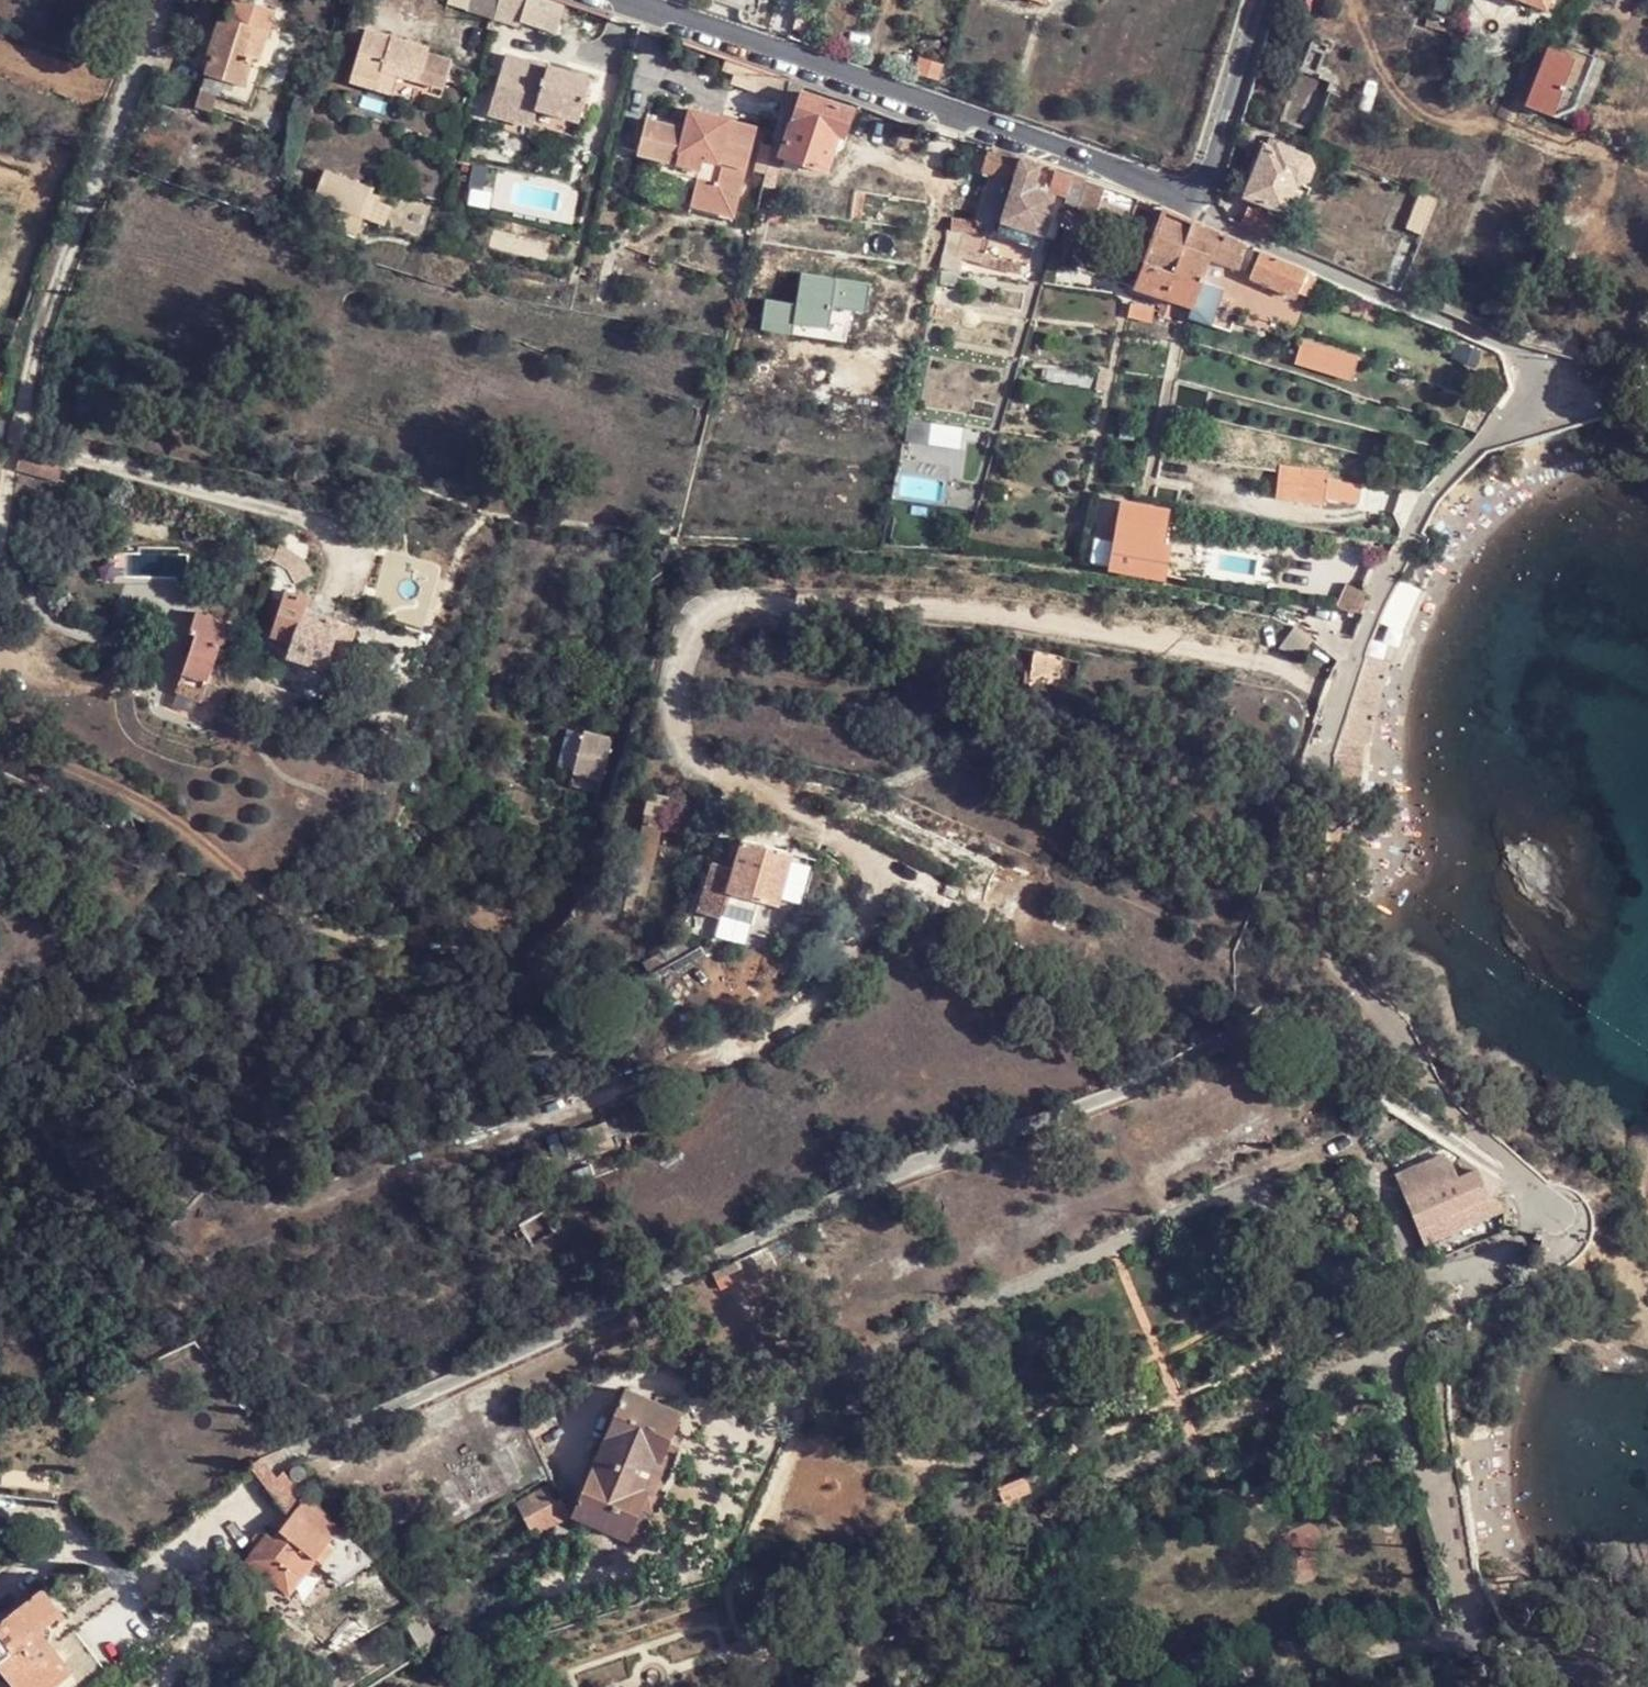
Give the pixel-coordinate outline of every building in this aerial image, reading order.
[(223,80),(245,88),(254,58),(261,59),(277,9),(249,0),(236,0),(230,20),(221,17),(210,51),(215,53),(207,76),(223,80)] [(501,0),(470,0),(467,10),(495,19),(501,0)] [(563,18),(543,12),(538,28),(558,34),(563,18)] [(432,48),(368,26),(352,69),(382,79),(388,67),(446,88),(457,59),(432,50),(432,48)] [(1540,48),(1521,108),(1549,117),(1569,58),(1540,48)] [(1573,53),(1556,105),(1573,111),(1590,59),(1573,53)] [(496,96),(539,108),(582,120),(593,80),(507,56),(496,96)] [(939,81),(944,64),(921,56),(915,73),(939,81)] [(214,113),(223,80),(207,76),(197,108),(214,113)] [(807,86),(789,80),(772,151),(783,154),(805,93),(807,86)] [(805,93),(783,154),(782,157),(826,173),(839,137),(845,139),(854,111),(805,93)] [(534,127),(539,108),(496,96),(490,115),(534,127)] [(687,131),(648,121),(639,156),(702,171),(692,208),(736,219),(757,128),(692,111),(687,131)] [(1250,194),(1285,208),(1297,178),(1309,179),(1315,166),(1309,158),(1279,146),(1277,151),(1267,148),(1250,194)] [(1012,174),(1018,156),(991,147),(982,170),(993,174),(984,200),(1001,206),(1012,174)] [(1037,183),(1043,164),(1032,160),(1024,179),(1037,183)] [(1067,198),(1075,174),(1054,168),(1047,191),(1067,198)] [(375,194),(325,173),(314,198),(364,219),(375,194)] [(1068,204),(1067,209),(1130,229),(1139,200),(1109,188),(1075,174),(1067,198),(1067,203),(1068,204)] [(1024,179),(1017,176),(997,233),(1030,244),(1039,248),(1056,200),(1035,192),(1037,183),(1024,179)] [(1395,276),(1404,278),(1432,207),(1415,200),(1398,242),(1404,244),(1391,273),(1395,276)] [(1160,294),(1183,217),(1154,206),(1129,286),(1160,294)] [(1249,207),(1243,223),(1253,228),(1281,240),(1288,224),(1249,207)] [(1250,246),(1183,217),(1160,294),(1172,297),(1190,303),(1209,255),(1241,268),(1250,246)] [(1030,244),(997,233),(992,249),(990,253),(1023,265),(1030,244)] [(988,259),(990,253),(992,249),(988,247),(960,237),(953,261),(977,269),(981,256),(988,259)] [(1033,269),(1039,248),(1030,244),(1023,265),(1033,269)] [(1308,271),(1257,249),(1247,276),(1297,297),(1308,271)] [(1390,287),(1399,291),(1404,278),(1395,276),(1390,287)] [(1213,319),(1220,296),(1203,291),(1196,314),(1213,319)] [(1160,294),(1156,308),(1154,312),(1165,316),(1172,297),(1160,294)] [(1359,361),(1303,341),(1299,350),(1316,363),(1355,375),(1359,361)] [(959,450),(964,430),(909,418),(905,439),(959,450)] [(44,469),(45,459),(19,455),(16,472),(42,476),(43,472),(44,469)] [(69,462),(45,459),(44,469),(67,476),(69,462)] [(67,476),(44,469),(43,472),(42,476),(66,479),(67,476)] [(1363,481),(1298,476),(1297,501),(1327,503),(1328,499),(1361,502),(1363,481)] [(1121,506),(1114,565),(1162,574),(1166,546),(1157,545),(1161,511),(1121,506)] [(99,579),(187,579),(187,552),(100,551),(99,579)] [(297,560),(290,566),(295,572),(297,571),(302,566),(297,560)] [(295,572),(290,566),(281,573),(293,589),(304,580),(297,571),(295,572)] [(1413,587),(1402,580),(1388,606),(1384,613),(1382,623),(1399,632),(1409,611),(1420,591),(1413,587)] [(308,599),(282,592),(270,637),(291,643),(287,659),(325,669),(338,623),(305,613),(308,599)] [(189,634),(196,636),(220,646),(223,647),(231,626),(198,614),(189,634)] [(208,683),(213,665),(220,646),(196,636),(182,673),(208,683)] [(1065,657),(1037,650),(1031,676),(1059,682),(1065,657)] [(1392,664),(1364,656),(1343,732),(1337,750),(1335,756),(1328,790),(1356,795),(1363,749),(1372,746),(1373,720),(1392,664)] [(242,695),(248,678),(213,665),(208,683),(242,695)] [(182,673),(175,690),(200,700),(208,683),(182,673)] [(261,683),(248,678),(242,695),(255,700),(261,683)] [(605,776),(612,748),(589,743),(582,770),(605,776)] [(638,847),(658,852),(665,823),(645,818),(638,847)] [(742,841),(734,872),(726,895),(728,895),(777,910),(792,854),(742,841)] [(726,895),(734,872),(713,865),(699,914),(721,920),(728,895),(726,895)] [(1406,1209),(1459,1184),(1447,1160),(1393,1183),(1406,1209)] [(1464,1182),(1488,1171),(1473,1162),(1457,1167),(1464,1182)] [(1506,1184),(1490,1172),(1488,1171),(1464,1182),(1459,1184),(1406,1209),(1418,1233),(1508,1195),(1506,1184)] [(1429,1251),(1512,1216),(1508,1195),(1418,1233),(1419,1235),(1429,1251)] [(767,1247),(712,1273),(754,1363),(847,1323),(829,1278),(787,1288),(767,1247)] [(661,1461),(682,1412),(625,1388),(570,1519),(627,1543),(649,1490),(653,1492),(665,1463),(661,1461)] [(94,1402),(88,1390),(78,1394),(83,1407),(94,1402)] [(307,1494),(286,1472),(264,1485),(288,1519),(296,1509),(307,1494)] [(1024,1477),(998,1488),(1005,1503),(1031,1491),(1024,1477)] [(332,1540),(342,1529),(307,1494),(296,1509),(332,1540)] [(535,1537),(570,1519),(562,1502),(526,1520),(535,1537)] [(291,1591),(330,1543),(332,1540),(296,1509),(288,1519),(275,1536),(268,1531),(248,1556),(291,1591)] [(344,1555),(356,1542),(342,1529),(332,1540),(330,1543),(344,1555)] [(75,1678),(49,1636),(67,1622),(48,1592),(0,1623),(0,1673),(5,1670),(16,1686),(63,1686),(75,1678)] [(409,1614),(418,1650),(422,1650),(435,1643),(419,1603),(409,1614)]
